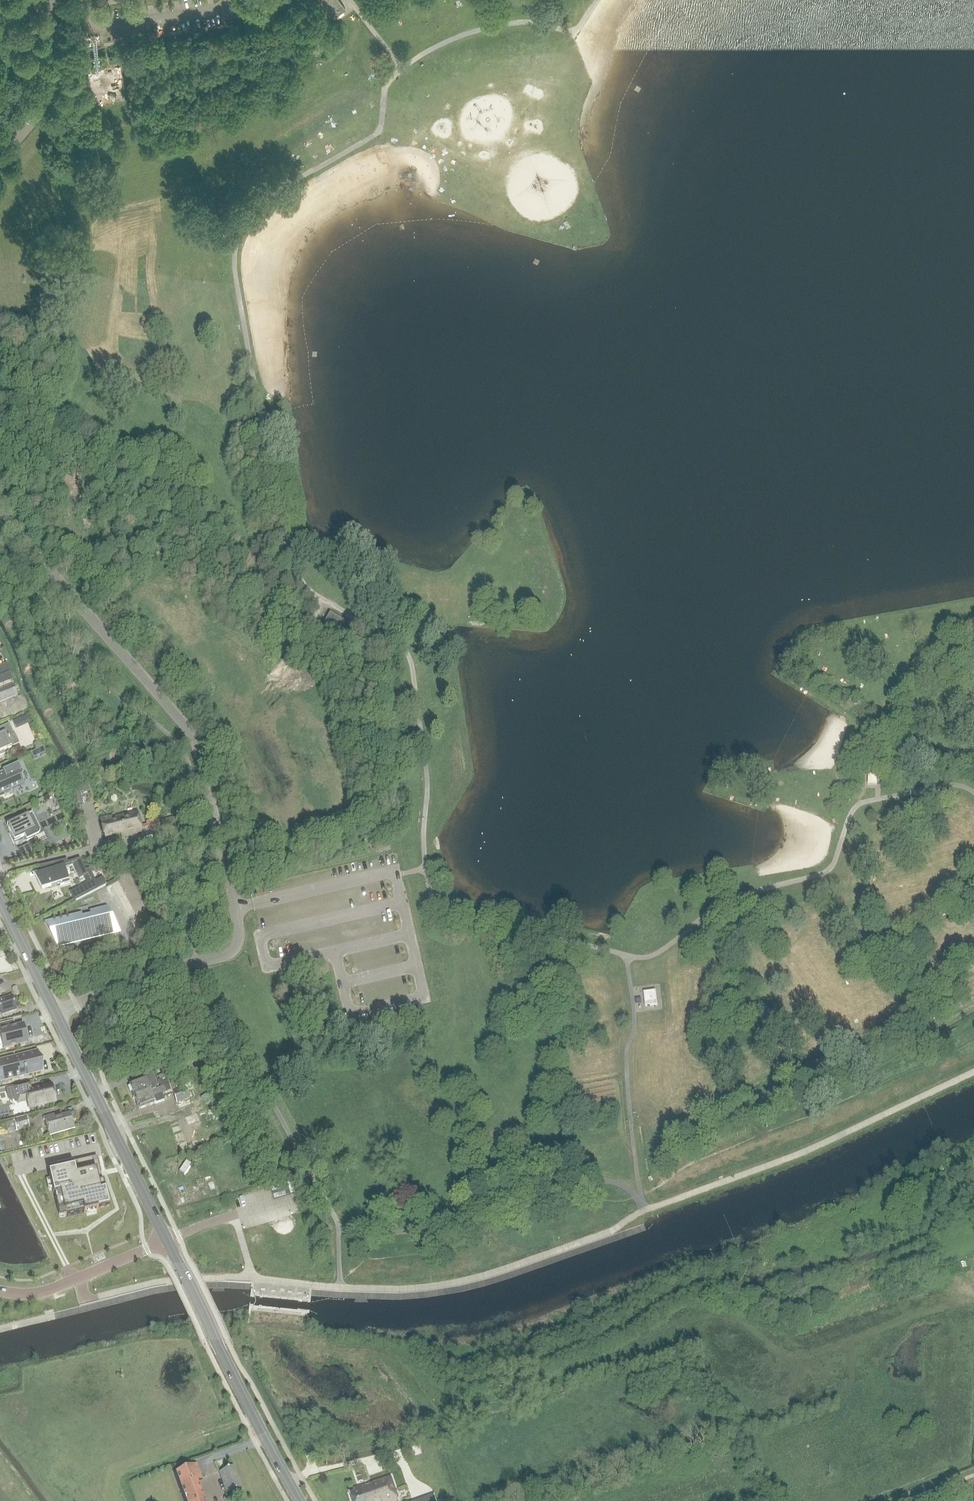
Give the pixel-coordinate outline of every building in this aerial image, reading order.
[(338,0),(319,0),(333,19),(345,9),(338,0)] [(352,625),(329,612),(321,626),(344,639),(352,625)] [(0,667),(0,687),(18,679),(10,662),(0,667)] [(19,683),(0,688),(0,701),(23,695),(19,683)] [(21,727),(33,721),(29,714),(17,719),(21,727)] [(4,753),(3,751),(11,747),(8,740),(10,739),(9,737),(14,735),(9,724),(0,728),(0,755),(4,753)] [(19,773),(22,772),(18,764),(0,772),(0,789),(2,794),(5,793),(6,795),(13,792),(12,789),(24,783),(19,773)] [(868,769),(867,784),(876,785),(877,770),(868,769)] [(73,785),(78,805),(83,803),(80,794),(89,792),(86,781),(79,783),(80,785),(78,786),(77,784),(73,785)] [(146,823),(140,825),(137,812),(110,819),(110,817),(100,819),(105,837),(121,833),(122,837),(142,832),(142,831),(161,826),(164,836),(185,831),(181,814),(159,820),(159,818),(145,821),(146,823)] [(26,841),(37,836),(38,836),(38,835),(39,835),(40,834),(40,833),(40,832),(40,831),(40,830),(40,829),(32,814),(7,826),(14,841),(24,837),(26,841)] [(22,847),(26,857),(35,852),(32,843),(22,847)] [(42,873),(35,876),(37,880),(42,890),(69,881),(65,868),(73,865),(79,879),(83,877),(87,886),(72,893),(76,901),(106,885),(102,878),(95,881),(89,868),(86,870),(80,859),(68,863),(67,860),(39,866),(42,873)] [(82,913),(44,922),(44,923),(51,921),(57,946),(113,932),(107,907),(89,911),(90,915),(83,917),(82,914),(82,913)] [(655,990),(643,991),(645,1007),(657,1005),(655,990)] [(1,1015),(16,1010),(12,997),(0,1000),(0,1011),(1,1015)] [(27,1042),(23,1025),(15,1027),(13,1022),(0,1025),(0,1033),(3,1048),(27,1042)] [(26,1055),(1,1061),(2,1064),(0,1065),(0,1075),(4,1074),(6,1081),(41,1072),(36,1052),(26,1055)] [(151,1092),(150,1091),(156,1089),(155,1087),(157,1086),(152,1071),(142,1075),(144,1079),(130,1084),(135,1098),(151,1092)] [(158,1081),(160,1087),(175,1082),(173,1079),(168,1081),(165,1073),(158,1076),(160,1080),(158,1081)] [(155,1104),(153,1097),(171,1090),(177,1087),(175,1082),(160,1087),(156,1089),(150,1091),(151,1092),(135,1098),(139,1109),(155,1104)] [(197,1082),(173,1091),(179,1108),(191,1103),(189,1098),(202,1093),(197,1082)] [(29,1108),(55,1102),(51,1084),(31,1090),(29,1083),(14,1087),(17,1099),(26,1097),(29,1108)] [(640,1085),(641,1100),(653,1099),(653,1084),(640,1085)] [(44,1117),(44,1118),(49,1135),(50,1135),(49,1135),(75,1128),(75,1127),(71,1113),(71,1112),(70,1113),(56,1117),(55,1114),(44,1117)] [(15,1120),(6,1122),(9,1133),(17,1131),(17,1132),(30,1129),(27,1117),(15,1120)] [(98,1156),(47,1168),(50,1179),(46,1180),(49,1191),(52,1190),(59,1218),(65,1216),(66,1217),(86,1212),(86,1216),(97,1213),(96,1210),(98,1209),(109,1206),(103,1181),(99,1182),(96,1172),(102,1171),(98,1156)] [(184,1500),(205,1500),(204,1497),(201,1498),(195,1482),(203,1479),(197,1464),(173,1472),(184,1500)] [(221,1471),(229,1493),(241,1489),(233,1467),(221,1471)] [(354,1489),(355,1492),(350,1494),(352,1500),(399,1500),(391,1476),(365,1485),(359,1487),(354,1489)]
